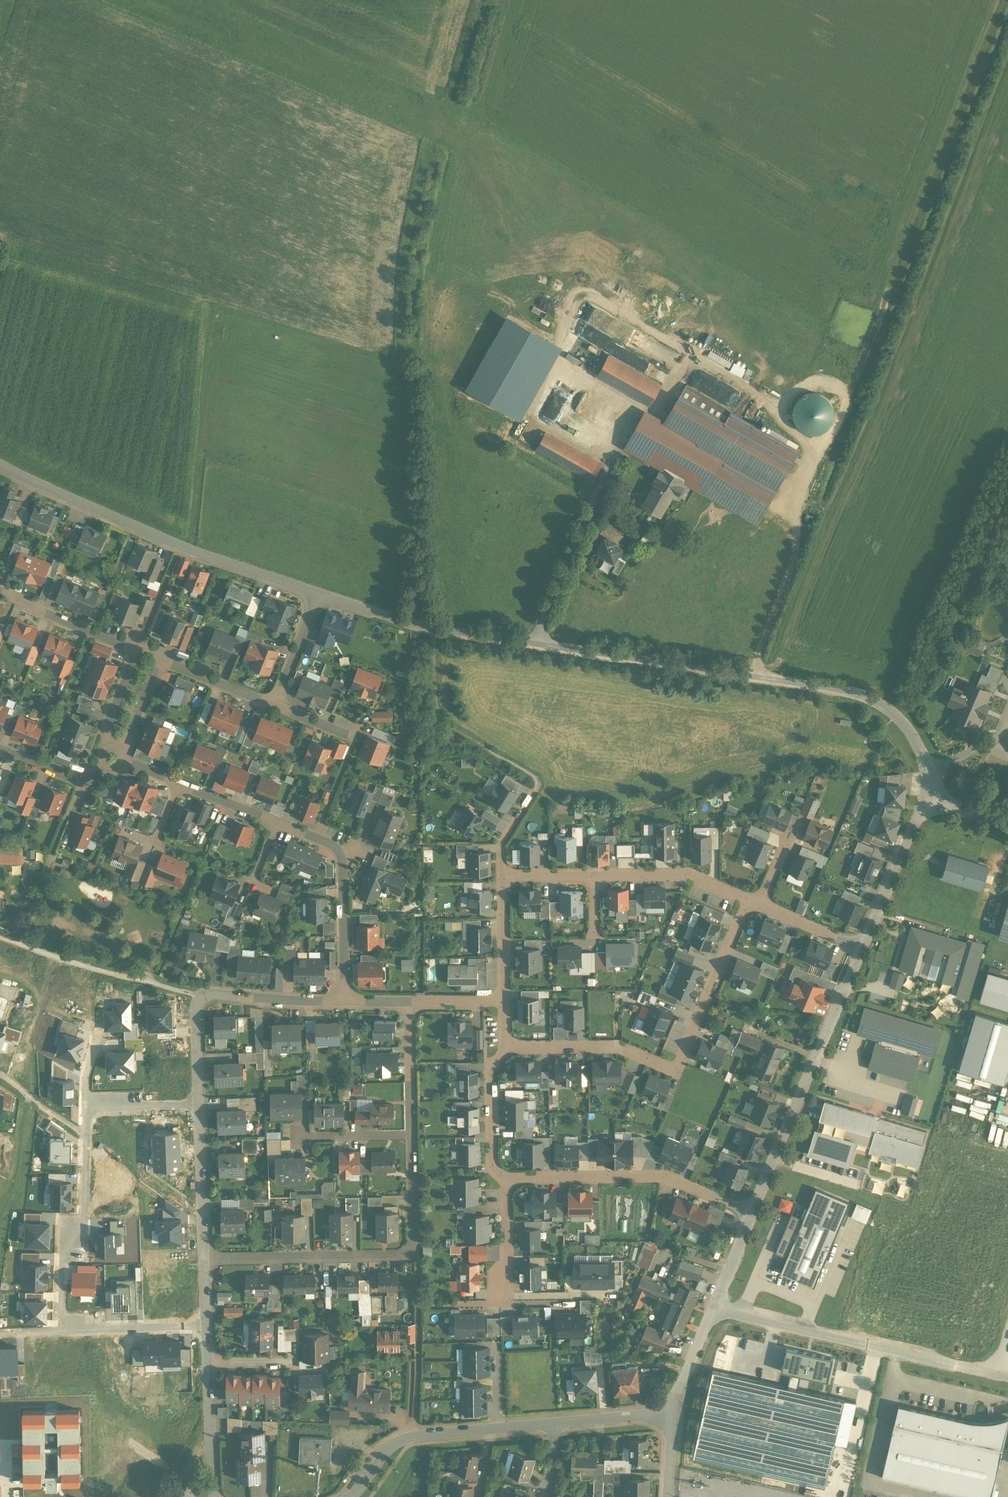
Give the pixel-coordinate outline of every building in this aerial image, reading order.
[(588,304),(575,330),(585,335),(591,322),(608,330),(610,326),(613,328),(612,331),(626,339),(633,325),(588,304)] [(508,318),(468,388),(519,417),(559,347),(508,318)] [(662,383),(610,353),(597,375),(650,405),(662,383)] [(735,361),(731,370),(743,375),(747,366),(735,361)] [(732,410),(686,384),(664,422),(698,441),(697,444),(710,451),(705,459),(719,466),(708,484),(718,490),(714,497),(757,521),(797,450),(731,412),(732,410)] [(834,431),(832,392),(796,393),(798,432),(834,431)] [(670,438),(639,421),(625,446),(656,463),(670,438)] [(601,464),(545,432),(536,448),(592,480),(601,464)] [(692,451),(670,438),(656,463),(661,467),(661,466),(675,474),(678,476),(692,451)] [(710,451),(697,444),(692,451),(678,476),(685,480),(704,491),(708,484),(719,466),(705,459),(710,451)] [(661,467),(652,483),(654,484),(655,483),(666,490),(675,474),(661,466),(661,467)] [(678,476),(675,474),(666,490),(672,493),(672,494),(676,496),(685,480),(678,476)] [(654,484),(642,504),(660,514),(672,494),(672,493),(666,490),(655,483),(654,484)] [(718,490),(708,484),(704,491),(710,495),(714,497),(718,490)] [(3,485),(0,493),(0,511),(14,516),(19,505),(21,501),(13,498),(16,490),(3,485)] [(42,507),(36,504),(29,521),(36,524),(35,526),(45,530),(45,529),(47,524),(52,512),(47,510),(48,508),(42,506),(42,507)] [(27,508),(19,505),(14,516),(12,521),(21,525),(27,508)] [(85,527),(76,524),(69,540),(78,544),(85,527)] [(623,535),(604,524),(599,532),(606,536),(615,541),(614,543),(617,545),(623,535)] [(92,530),(85,527),(78,544),(77,546),(87,551),(88,548),(95,551),(98,543),(100,544),(105,534),(98,531),(93,528),(92,530)] [(615,541),(606,536),(605,538),(605,537),(596,551),(601,554),(613,561),(616,556),(621,547),(617,545),(614,543),(615,541)] [(21,545),(14,542),(8,556),(15,559),(18,551),(21,545)] [(155,551),(137,543),(129,560),(147,568),(153,557),(155,551)] [(35,558),(18,551),(15,559),(18,559),(13,571),(19,573),(18,575),(27,578),(35,558)] [(618,557),(616,556),(613,561),(601,554),(599,556),(614,564),(618,557)] [(184,577),(191,559),(181,556),(174,573),(184,577)] [(162,561),(153,557),(147,568),(144,576),(154,580),(162,561)] [(51,564),(35,558),(27,578),(35,581),(35,580),(41,582),(46,571),(48,572),(51,564)] [(61,561),(53,558),(51,564),(48,572),(55,574),(56,573),(61,561)] [(207,572),(193,566),(186,585),(200,590),(207,572)] [(65,578),(56,573),(55,574),(49,590),(58,594),(64,579),(65,579),(65,578)] [(65,579),(64,579),(58,594),(56,599),(73,606),(81,585),(65,579)] [(253,592),(230,583),(223,599),(246,608),(248,604),(252,594),(253,592)] [(97,592),(81,585),(73,606),(89,613),(91,607),(97,592)] [(97,592),(91,607),(98,610),(105,593),(98,590),(97,592)] [(277,599),(262,593),(260,598),(257,605),(272,611),(277,599)] [(260,598),(252,594),(248,604),(257,608),(257,605),(260,598)] [(153,599),(141,595),(137,603),(141,604),(138,610),(147,614),(153,599)] [(137,603),(120,596),(112,615),(133,623),(138,610),(141,604),(137,603)] [(295,606),(277,599),(272,611),(268,622),(286,629),(289,621),(291,622),(294,614),(292,614),(295,606)] [(257,608),(248,604),(246,608),(244,613),(244,614),(246,611),(254,614),(257,608)] [(354,621),(328,612),(321,629),(322,630),(334,634),(336,635),(338,638),(343,640),(348,637),(354,621)] [(187,623),(169,616),(161,635),(179,642),(181,637),(186,625),(187,623)] [(37,628),(16,620),(8,639),(18,643),(18,641),(26,644),(30,645),(30,644),(37,628)] [(193,627),(186,625),(181,637),(188,639),(193,627)] [(215,629),(207,649),(227,657),(230,650),(235,637),(234,637),(215,629)] [(263,636),(248,630),(244,639),(250,642),(251,640),(260,643),(263,636)] [(334,634),(322,630),(318,640),(331,644),(334,634)] [(984,643),(958,632),(952,645),(979,656),(984,643)] [(245,637),(236,633),(234,637),(235,637),(230,650),(238,653),(245,637)] [(71,643),(50,634),(43,652),(44,652),(45,654),(51,656),(52,656),(59,658),(64,660),(65,657),(71,643)] [(260,643),(251,640),(250,642),(249,647),(247,647),(246,649),(247,651),(244,657),(252,660),(250,665),(268,672),(277,650),(260,643)] [(110,648),(95,642),(92,650),(107,656),(110,648)] [(30,644),(30,645),(26,644),(20,658),(32,663),(39,647),(30,644)] [(318,651),(306,647),(304,652),(316,656),(318,651)] [(74,660),(65,657),(64,660),(59,658),(54,670),(61,673),(68,676),(74,660)] [(117,665),(96,657),(93,664),(91,664),(88,672),(111,681),(110,680),(113,674),(113,673),(116,666),(117,665)] [(1003,669),(990,664),(986,674),(981,673),(976,685),(988,690),(990,688),(995,690),(999,680),(1003,669)] [(379,676),(359,668),(358,667),(358,669),(351,686),(351,685),(350,687),(352,687),(358,689),(357,691),(358,691),(364,694),(365,694),(365,693),(372,695),(373,696),(373,695),(373,694),(380,678),(380,677),(379,676)] [(111,681),(88,672),(84,680),(86,680),(83,688),(104,696),(104,695),(107,688),(110,681),(111,681)] [(68,676),(61,673),(58,681),(65,683),(68,676)] [(194,682),(177,675),(174,684),(185,688),(184,689),(190,691),(194,682)] [(317,681),(303,676),(296,694),(303,697),(302,698),(310,701),(317,681)] [(343,681),(334,678),(331,687),(328,694),(337,698),(343,681)] [(174,684),(166,681),(163,687),(162,687),(159,695),(170,699),(171,702),(173,700),(179,703),(184,689),(185,688),(174,684)] [(331,687),(317,681),(310,701),(317,704),(317,703),(323,705),(328,694),(331,687)] [(976,685),(968,682),(967,681),(966,682),(967,683),(964,691),(961,690),(961,691),(953,688),(948,702),(957,705),(953,715),(952,715),(952,716),(953,716),(974,725),(975,726),(975,725),(975,724),(979,715),(981,715),(981,716),(982,716),(983,715),(987,704),(987,705),(988,703),(987,703),(985,702),(989,693),(990,692),(988,691),(988,690),(976,685)] [(94,699),(79,693),(76,701),(80,703),(91,707),(94,699)] [(230,706),(217,701),(209,722),(221,727),(230,706)] [(91,707),(80,703),(77,710),(91,716),(94,708),(91,707)] [(242,711),(230,706),(221,727),(233,732),(242,711)] [(391,711),(373,711),(373,719),(391,719),(391,711)] [(0,727),(0,730),(5,732),(11,715),(6,713),(0,727)] [(39,722),(20,714),(12,735),(31,743),(32,740),(36,729),(39,722)] [(164,719),(154,715),(152,721),(162,725),(164,719)] [(91,725),(70,716),(64,731),(87,740),(88,736),(88,733),(91,725)] [(276,724),(261,718),(256,731),(253,738),(254,738),(268,744),(276,724)] [(152,721),(150,720),(144,733),(164,740),(169,728),(162,725),(152,721)] [(291,730),(276,724),(268,744),(283,750),(291,730)] [(248,728),(239,725),(234,738),(242,741),(248,728)] [(389,733),(374,727),(371,733),(387,739),(389,733)] [(256,731),(248,728),(242,741),(242,743),(251,747),(254,738),(253,738),(256,731)] [(45,733),(36,729),(32,740),(41,743),(45,733)] [(87,740),(64,731),(58,746),(79,754),(83,746),(85,744),(87,740)] [(164,740),(144,733),(139,745),(147,748),(150,750),(159,753),(164,740)] [(388,743),(367,735),(360,754),(380,763),(388,743)] [(346,744),(332,738),(329,747),(334,749),(332,753),(340,756),(346,744)] [(329,747),(311,740),(303,761),(322,768),(325,761),(329,763),(332,753),(334,749),(329,747)] [(214,751),(198,744),(191,763),(209,770),(213,760),(214,760),(218,752),(214,751)] [(226,748),(217,744),(214,751),(218,752),(214,760),(220,763),(226,748)] [(137,745),(133,756),(145,760),(147,755),(144,754),(147,748),(139,745),(137,745)] [(70,759),(55,753),(52,761),(67,767),(70,759)] [(477,765),(477,757),(463,758),(463,766),(477,765)] [(261,762),(252,758),(248,770),(256,773),(261,762)] [(248,772),(233,766),(231,772),(228,771),(224,782),(241,789),(248,772)] [(34,781),(17,774),(8,795),(21,800),(26,802),(29,795),(34,781)] [(279,784),(261,776),(258,784),(254,794),(254,795),(272,802),(279,784)] [(111,777),(92,791),(97,798),(103,793),(116,784),(111,777)] [(129,781),(122,778),(119,785),(116,784),(103,793),(115,798),(116,796),(122,799),(121,801),(131,804),(140,781),(139,782),(130,779),(129,781)] [(885,779),(883,803),(884,803),(899,805),(904,805),(906,781),(901,780),(887,779),(885,779)] [(157,788),(140,781),(131,804),(131,805),(132,801),(141,805),(142,803),(148,806),(149,806),(155,793),(157,788)] [(258,784),(253,782),(249,792),(254,794),(258,784)] [(384,785),(377,782),(373,791),(370,798),(377,801),(382,790),(384,785)] [(492,803),(509,813),(520,794),(503,784),(492,803)] [(373,791),(358,785),(348,809),(364,815),(370,798),(373,791)] [(43,801),(38,812),(53,817),(62,795),(47,789),(43,801)] [(393,794),(382,790),(377,801),(388,806),(393,794)] [(167,798),(155,793),(149,806),(148,806),(148,808),(147,809),(160,815),(167,798)] [(26,802),(21,800),(17,809),(29,813),(35,798),(29,795),(26,802)] [(319,802),(301,795),(294,814),(311,821),(319,802)] [(819,801),(808,797),(801,812),(812,817),(819,801)] [(43,801),(35,798),(29,813),(36,817),(38,812),(43,801)] [(210,804),(198,799),(193,810),(196,811),(193,818),(203,822),(210,804)] [(777,806),(770,803),(763,820),(783,828),(790,812),(783,809),(783,808),(777,805),(777,806)] [(882,813),(896,819),(899,813),(899,805),(884,803),(882,813)] [(193,810),(180,805),(170,830),(186,837),(189,828),(190,828),(193,821),(192,820),(193,818),(196,811),(193,810)] [(468,806),(456,823),(474,835),(483,820),(495,827),(502,816),(486,806),(481,814),(468,806)] [(402,816),(383,809),(380,818),(377,820),(376,823),(396,831),(402,816)] [(891,840),(899,821),(896,819),(882,813),(880,813),(872,832),(873,833),(887,838),(891,840)] [(118,822),(132,827),(134,819),(121,815),(118,822)] [(253,826),(234,819),(230,828),(228,834),(242,840),(242,842),(248,845),(251,838),(249,837),(253,826)] [(93,826),(79,820),(71,840),(85,846),(93,826)] [(674,822),(643,822),(643,833),(653,833),(653,843),(649,843),(650,855),(649,855),(649,856),(672,856),(672,833),(674,833),(674,822)] [(817,825),(810,822),(803,837),(811,840),(810,841),(817,844),(818,843),(825,846),(832,831),(825,828),(825,826),(817,823),(817,825)] [(396,831),(376,823),(374,827),(375,830),(371,839),(390,846),(396,831)] [(230,828),(225,826),(220,837),(226,840),(228,834),(230,828)] [(582,826),(572,826),(572,836),(575,836),(575,844),(582,844),(582,826)] [(572,836),(564,836),(564,832),(554,832),(554,842),(557,842),(557,858),(575,858),(575,844),(575,836),(572,836)] [(688,833),(689,860),(711,859),(710,833),(688,833)] [(884,844),(887,838),(873,833),(871,839),(884,844)] [(616,834),(605,834),(605,843),(607,843),(607,850),(616,850),(616,843),(616,834)] [(752,835),(742,858),(762,866),(772,843),(752,835)] [(141,845),(120,837),(112,855),(130,862),(134,864),(136,858),(141,845)] [(274,840),(268,856),(275,859),(279,850),(281,843),(282,843),(274,840)] [(539,861),(538,840),(520,840),(520,862),(539,861)] [(304,847),(289,841),(287,845),(285,852),(282,860),(297,866),(304,847)] [(287,845),(281,843),(279,850),(285,852),(287,845)] [(466,843),(456,843),(456,856),(466,856),(468,856),(468,852),(466,852),(466,843)] [(605,843),(588,843),(588,862),(607,861),(607,850),(607,843),(605,843)] [(634,843),(616,843),(616,850),(616,856),(634,856),(634,843)] [(22,861),(22,849),(18,849),(18,846),(9,846),(9,847),(5,847),(0,845),(0,861),(22,861)] [(817,853),(800,846),(798,851),(795,850),(786,872),(806,880),(817,853)] [(304,847),(297,866),(313,872),(318,859),(321,854),(304,847)] [(399,855),(382,848),(379,856),(387,859),(396,862),(399,855)] [(489,852),(468,852),(468,856),(466,856),(466,867),(469,867),(469,873),(468,873),(469,873),(489,873),(488,852),(489,852)] [(878,865),(880,860),(863,852),(855,872),(871,879),(874,874),(876,875),(880,866),(878,865)] [(185,863),(163,854),(157,867),(154,874),(155,875),(181,885),(185,873),(181,872),(185,863)] [(333,862),(325,859),(326,856),(321,854),(318,859),(322,861),(325,865),(325,876),(333,876),(333,862)] [(379,856),(375,854),(371,865),(383,870),(387,859),(379,856)] [(987,866),(949,854),(942,877),(981,888),(987,866)] [(70,861),(63,858),(61,864),(68,866),(70,861)] [(134,864),(130,862),(126,874),(140,879),(146,863),(146,862),(136,858),(134,864)] [(157,867),(146,863),(140,879),(140,880),(151,884),(155,875),(154,874),(157,867)] [(383,870),(371,865),(359,894),(374,900),(380,885),(399,893),(405,878),(383,870)] [(238,884),(217,876),(210,894),(217,897),(216,898),(223,901),(224,900),(230,902),(231,903),(232,899),(238,884)] [(482,881),(471,881),(472,890),(482,890),(482,881)] [(326,885),(308,889),(308,897),(326,896),(326,885)] [(664,887),(645,887),(645,893),(645,906),(646,906),(664,905),(664,887)] [(293,893),(279,888),(275,899),(281,901),(281,902),(291,906),(293,893)] [(518,888),(518,910),(539,910),(539,888),(518,888)] [(472,890),(469,890),(469,891),(469,896),(468,896),(468,904),(469,904),(470,910),(490,910),(489,890),(482,890),(472,890)] [(583,890),(558,890),(558,911),(583,911),(583,890)] [(627,890),(609,890),(609,907),(627,907),(627,899),(627,890)] [(275,899),(261,893),(258,901),(257,901),(254,902),(253,905),(254,908),(261,911),(260,914),(274,919),(281,902),(281,901),(275,899)] [(645,893),(636,894),(636,899),(636,911),(646,910),(646,906),(645,906),(645,893)] [(308,897),(307,897),(307,900),(304,900),(303,902),(303,914),(305,915),(307,915),(307,919),(326,919),(326,910),(328,910),(327,904),(326,904),(326,896),(308,897)] [(863,909),(865,904),(848,897),(839,917),(856,924),(858,919),(860,919),(864,910),(863,909)] [(805,913),(808,899),(800,898),(797,911),(805,913)] [(243,904),(232,899),(231,903),(230,902),(225,916),(237,920),(243,904)] [(636,899),(627,899),(627,907),(627,915),(636,915),(636,911),(636,899)] [(997,935),(1007,938),(1007,899),(997,935)] [(721,924),(700,915),(695,928),(715,936),(721,924)] [(480,919),(469,919),(469,927),(480,927),(480,919)] [(324,933),(336,933),(336,921),(324,921),(324,933)] [(785,930),(763,921),(756,938),(777,947),(785,930)] [(370,925),(358,925),(358,945),(375,945),(375,937),(377,937),(377,925),(370,925)] [(469,927),(468,927),(468,930),(468,948),(489,948),(489,941),(490,940),(490,933),(489,933),(489,927),(480,927),(469,927)] [(911,927),(900,966),(919,972),(923,960),(938,964),(934,977),(954,983),(966,943),(911,927)] [(715,936),(695,928),(689,941),(692,942),(708,949),(710,949),(715,936)] [(231,936),(217,931),(216,936),(214,948),(228,951),(229,944),(231,936)] [(216,936),(191,932),(188,949),(196,951),(195,957),(208,959),(213,955),(214,948),(216,936)] [(708,949),(692,942),(687,952),(687,953),(694,955),(694,956),(704,960),(708,949)] [(810,942),(803,959),(823,967),(830,950),(823,947),(824,946),(817,943),(816,945),(810,942)] [(236,945),(229,944),(228,951),(226,961),(234,962),(236,945)] [(629,944),(604,945),(605,966),(630,966),(629,944)] [(580,946),(558,946),(558,964),(565,964),(569,968),(573,964),(580,964),(580,952),(580,946)] [(515,947),(516,969),(540,969),(540,947),(515,947)] [(295,948),(284,948),(283,962),(295,962),(295,958),(295,948)] [(687,952),(677,948),(673,959),(682,963),(683,961),(690,964),(694,956),(694,955),(687,953),(687,952)] [(334,950),(324,950),(324,958),(323,958),(323,966),(334,966),(334,950)] [(589,952),(580,952),(580,964),(580,970),(589,970),(589,952)] [(255,957),(239,955),(237,977),(253,979),(255,957)] [(269,958),(255,957),(253,979),(267,980),(269,958)] [(295,958),(295,962),(295,982),(308,982),(308,958),(295,958)] [(323,958),(308,958),(308,982),(323,982),(323,966),(323,958)] [(402,970),(415,969),(415,958),(402,958),(402,970)] [(759,969),(737,959),(730,977),(752,987),(759,969)] [(690,964),(683,961),(682,963),(676,976),(698,985),(700,980),(702,975),(704,970),(691,965),(690,964)] [(381,962),(358,963),(359,984),(382,983),(381,962)] [(477,965),(448,965),(448,975),(451,975),(451,984),(475,983),(475,988),(476,988),(476,987),(485,987),(485,968),(477,969),(477,965)] [(792,1001),(816,1010),(825,987),(807,980),(810,971),(793,965),(788,978),(799,982),(792,1001)] [(894,970),(889,986),(900,989),(905,973),(894,970)] [(988,971),(980,1000),(1007,1008),(1007,977),(988,971)] [(698,985),(676,976),(671,989),(670,991),(678,994),(691,1000),(693,995),(694,995),(696,990),(698,985)] [(671,989),(662,985),(657,996),(674,1003),(678,994),(670,991),(671,989)] [(2,1017),(8,997),(0,995),(0,1017),(2,1017)] [(517,1019),(539,1019),(539,996),(517,996),(517,1019)] [(114,1011),(105,1011),(106,1029),(131,1028),(130,1002),(114,1003),(114,1011)] [(671,1011),(652,1003),(645,1019),(639,1017),(634,1029),(643,1033),(645,1028),(662,1035),(671,1011)] [(171,1006),(149,1006),(150,1029),(172,1028),(171,1006)] [(582,1007),(564,1007),(565,1026),(565,1027),(568,1027),(583,1027),(582,1007)] [(865,1009),(858,1032),(877,1038),(920,1050),(933,1054),(940,1030),(865,1009)] [(976,1012),(958,1070),(1003,1084),(1007,1066),(1007,1022),(976,1012)] [(235,1015),(214,1016),(215,1034),(226,1034),(236,1033),(235,1015)] [(262,1017),(254,1018),(255,1033),(263,1033),(262,1017)] [(472,1019),(448,1020),(449,1043),(471,1043),(471,1048),(483,1048),(483,1028),(473,1029),(472,1019)] [(395,1020),(374,1020),(374,1028),(372,1028),(372,1037),(392,1037),(392,1028),(395,1028),(395,1020)] [(339,1021),(330,1021),(330,1022),(324,1022),(316,1022),(316,1028),(317,1042),(339,1041),(339,1021)] [(300,1022),(273,1023),(273,1038),(273,1047),(274,1047),(278,1047),(278,1046),(288,1046),(288,1047),(300,1047),(300,1022)] [(565,1026),(553,1026),(553,1039),(568,1039),(568,1027),(565,1027),(565,1026)] [(316,1028),(305,1029),(306,1047),(317,1046),(317,1042),(316,1028)] [(766,1041),(741,1030),(735,1045),(760,1055),(766,1041)] [(83,1039),(64,1033),(58,1053),(77,1059),(79,1052),(80,1052),(82,1046),(81,1045),(83,1039)] [(226,1034),(215,1034),(215,1046),(226,1046),(226,1034)] [(273,1038),(263,1038),(263,1050),(264,1061),(275,1060),(274,1047),(273,1047),(273,1038)] [(718,1038),(714,1046),(724,1050),(730,1053),(734,1044),(718,1038)] [(877,1038),(868,1067),(911,1080),(920,1050),(877,1038)] [(783,1047),(766,1040),(766,1041),(760,1055),(753,1071),(770,1078),(783,1047)] [(695,1057),(718,1067),(724,1050),(714,1046),(702,1041),(695,1057)] [(107,1051),(108,1069),(116,1069),(116,1071),(125,1070),(125,1069),(134,1068),(133,1057),(135,1057),(135,1048),(125,1049),(125,1051),(107,1051)] [(257,1050),(238,1051),(239,1062),(242,1062),(256,1061),(257,1061),(257,1050)] [(377,1053),(368,1053),(368,1067),(376,1067),(376,1072),(388,1072),(388,1067),(393,1066),(393,1052),(392,1052),(377,1053)] [(525,1062),(517,1062),(517,1080),(539,1080),(540,1080),(540,1071),(540,1062),(532,1062),(532,1060),(525,1061),(525,1062)] [(556,1062),(556,1081),(563,1081),(563,1082),(570,1082),(570,1081),(577,1080),(577,1065),(577,1061),(570,1061),(570,1060),(563,1060),(563,1062),(556,1062)] [(603,1062),(594,1062),(594,1081),(619,1081),(620,1081),(620,1067),(620,1062),(611,1062),(611,1060),(603,1060),(603,1062)] [(239,1062),(215,1063),(216,1083),(243,1081),(242,1062),(239,1062)] [(587,1065),(577,1065),(577,1080),(577,1083),(587,1083),(587,1065)] [(640,1075),(620,1067),(620,1081),(619,1081),(619,1084),(622,1085),(621,1087),(633,1092),(640,1075)] [(549,1070),(540,1071),(540,1080),(539,1080),(539,1088),(549,1088),(549,1070)] [(459,1095),(478,1095),(478,1071),(459,1072),(459,1095)] [(307,1073),(296,1074),(297,1093),(300,1092),(300,1098),(308,1098),(307,1073)] [(669,1082),(650,1074),(642,1091),(660,1099),(662,1100),(666,1090),(669,1082)] [(55,1079),(55,1100),(63,1100),(63,1104),(73,1105),(74,1080),(55,1079)] [(349,1098),(349,1086),(338,1086),(339,1098),(349,1098)] [(902,1087),(895,1108),(931,1120),(938,1098),(902,1087)] [(505,1089),(505,1099),(523,1099),(523,1089),(505,1089)] [(673,1093),(666,1090),(662,1100),(660,1099),(657,1106),(667,1110),(673,1093)] [(297,1093),(272,1093),(273,1115),(300,1114),(300,1098),(300,1092),(297,1093)] [(777,1108),(780,1101),(761,1092),(751,1116),(770,1124),(773,1117),(775,1118),(779,1109),(777,1108)] [(256,1096),(239,1096),(239,1106),(249,1106),(249,1109),(256,1109),(256,1096)] [(918,1167),(929,1130),(823,1098),(806,1154),(847,1166),(855,1141),(871,1146),(869,1151),(879,1154),(880,1150),(897,1156),(896,1160),(918,1167)] [(514,1126),(527,1126),(527,1099),(523,1099),(505,1099),(505,1127),(514,1126)] [(343,1103),(315,1104),(315,1108),(315,1120),(315,1122),(343,1121),(343,1103)] [(356,1109),(355,1109),(355,1122),(371,1121),(371,1120),(392,1121),(392,1103),(371,1103),(371,1109),(356,1109)] [(246,1109),(218,1110),(219,1130),(246,1129),(246,1109)] [(459,1132),(481,1131),(480,1109),(458,1110),(459,1132)] [(728,1121),(746,1126),(748,1118),(730,1113),(728,1121)] [(153,1133),(154,1150),(179,1149),(178,1126),(173,1126),(173,1132),(153,1133)] [(527,1126),(514,1126),(515,1137),(532,1136),(532,1126),(527,1126)] [(762,1144),(765,1136),(746,1128),(736,1151),(755,1160),(758,1153),(760,1154),(764,1145),(762,1144)] [(631,1136),(631,1140),(632,1156),(642,1155),(641,1135),(631,1136)] [(641,1135),(642,1155),(647,1157),(652,1144),(654,1140),(641,1135)] [(542,1142),(542,1149),(550,1149),(550,1136),(533,1137),(533,1142),(542,1142)] [(65,1137),(51,1137),(50,1157),(48,1157),(48,1163),(59,1164),(59,1161),(72,1161),(72,1142),(65,1142),(65,1137)] [(257,1137),(242,1138),(242,1152),(245,1152),(245,1153),(257,1152),(257,1137)] [(281,1137),(266,1138),(267,1154),(282,1153),(281,1137)] [(691,1147),(667,1137),(662,1148),(658,1158),(659,1159),(682,1168),(683,1165),(686,1158),(691,1147)] [(588,1138),(588,1141),(588,1156),(598,1156),(598,1140),(598,1138),(588,1138)] [(598,1140),(598,1156),(598,1162),(606,1162),(606,1164),(623,1164),(623,1162),(632,1162),(632,1156),(631,1140),(598,1140)] [(578,1145),(578,1159),(588,1159),(588,1156),(588,1141),(577,1141),(577,1145),(578,1145)] [(524,1163),(542,1163),(542,1149),(542,1142),(533,1142),(524,1143),(524,1163)] [(459,1166),(481,1165),(481,1143),(459,1143),(459,1166)] [(658,1158),(662,1148),(652,1144),(647,1157),(657,1162),(659,1159),(658,1158)] [(577,1145),(556,1145),(556,1164),(578,1164),(578,1159),(578,1145),(577,1145)] [(179,1149),(154,1150),(155,1168),(170,1167),(171,1174),(176,1174),(176,1167),(180,1167),(179,1149)] [(358,1150),(340,1151),(340,1170),(341,1170),(341,1175),(351,1174),(351,1170),(358,1170),(359,1170),(358,1159),(358,1150)] [(392,1151),(372,1152),(372,1159),(373,1167),(373,1170),(395,1169),(394,1158),(392,1158),(392,1151)] [(242,1152),(219,1153),(220,1173),(245,1172),(245,1153),(245,1152),(242,1152)] [(686,1158),(683,1165),(693,1169),(699,1156),(693,1154),(690,1160),(686,1158)] [(304,1156),(277,1157),(277,1180),(305,1180),(304,1156)] [(113,1172),(116,1168),(104,1160),(94,1174),(106,1182),(113,1172)] [(748,1168),(729,1161),(721,1180),(739,1187),(741,1183),(743,1183),(746,1175),(745,1175),(748,1168)] [(121,1203),(133,1185),(126,1180),(127,1179),(120,1175),(120,1176),(113,1172),(106,1182),(101,1189),(121,1203)] [(323,1180),(323,1190),(290,1191),(291,1206),(302,1206),(301,1196),(313,1196),(314,1206),(324,1206),(324,1196),(335,1195),(335,1179),(323,1180)] [(457,1202),(478,1202),(478,1179),(456,1180),(457,1202)] [(52,1182),(52,1206),(70,1206),(71,1182),(52,1182)] [(851,1203),(816,1188),(803,1220),(792,1215),(777,1253),(787,1257),(780,1275),(815,1289),(851,1203)] [(589,1214),(589,1192),(582,1192),(582,1190),(573,1190),(573,1192),(565,1192),(565,1214),(589,1214)] [(531,1194),(532,1213),(555,1212),(555,1193),(531,1194)] [(670,1195),(665,1206),(672,1208),(676,1197),(670,1195)] [(358,1196),(350,1196),(350,1209),(358,1209),(358,1196)] [(381,1196),(367,1196),(367,1204),(381,1204),(381,1196)] [(311,1197),(302,1197),(303,1212),(312,1211),(311,1197)] [(684,1200),(677,1197),(676,1197),(672,1208),(669,1216),(682,1222),(691,1201),(687,1199),(684,1200)] [(696,1203),(691,1201),(682,1222),(690,1225),(691,1228),(698,1231),(702,1221),(705,1220),(706,1217),(705,1214),(707,1210),(707,1209),(698,1206),(696,1203)] [(724,1209),(710,1203),(707,1209),(707,1210),(705,1214),(706,1217),(719,1222),(724,1209)] [(262,1207),(262,1219),(273,1219),(272,1207),(262,1207)] [(235,1209),(235,1208),(227,1208),(227,1209),(221,1209),(221,1228),(244,1228),(244,1208),(235,1209)] [(351,1211),(330,1212),(331,1238),(352,1238),(351,1211)] [(396,1211),(376,1211),(376,1237),(397,1237),(396,1211)] [(303,1239),(303,1214),(283,1214),(283,1239),(303,1239)] [(468,1240),(490,1240),(489,1218),(468,1218),(468,1240)] [(159,1231),(160,1242),(182,1242),(181,1220),(156,1221),(156,1231),(159,1231)] [(27,1223),(26,1243),(49,1244),(49,1223),(27,1223)] [(540,1226),(522,1227),(522,1247),(540,1246),(540,1226)] [(97,1254),(116,1253),(115,1243),(121,1243),(120,1232),(96,1233),(97,1254)] [(585,1243),(600,1243),(600,1235),(585,1235),(585,1243)] [(486,1245),(469,1245),(469,1259),(470,1259),(477,1259),(487,1259),(486,1245)] [(641,1264),(652,1267),(656,1249),(646,1246),(641,1264)] [(613,1262),(614,1274),(622,1274),(622,1258),(611,1258),(612,1262),(613,1262)] [(588,1286),(587,1262),(574,1262),(574,1274),(574,1286),(588,1286)] [(600,1262),(587,1262),(588,1286),(600,1286),(600,1262)] [(612,1262),(600,1262),(600,1286),(613,1285),(614,1274),(613,1262),(612,1262)] [(470,1263),(462,1263),(461,1263),(461,1264),(461,1270),(457,1270),(457,1280),(461,1280),(461,1288),(461,1289),(462,1289),(462,1288),(477,1288),(478,1288),(478,1287),(478,1264),(478,1263),(477,1263),(470,1263)] [(24,1264),(23,1285),(46,1286),(46,1279),(48,1279),(48,1272),(46,1272),(46,1264),(24,1264)] [(541,1264),(521,1264),(522,1286),(542,1285),(541,1264)] [(707,1269),(695,1264),(690,1274),(703,1280),(707,1269)] [(358,1290),(358,1272),(345,1273),(345,1274),(339,1274),(338,1274),(338,1290),(339,1290),(358,1290)] [(397,1272),(378,1272),(379,1289),(387,1288),(397,1288),(398,1288),(397,1272)] [(74,1273),(74,1292),(94,1293),(94,1273),(74,1273)] [(307,1274),(307,1273),(306,1273),(306,1274),(295,1275),(295,1274),(294,1274),(295,1290),(295,1291),(295,1290),(305,1290),(305,1288),(313,1287),(314,1290),(315,1290),(314,1273),(313,1273),(313,1274),(307,1274)] [(269,1274),(246,1274),(246,1294),(269,1294),(269,1274)] [(295,1290),(294,1274),(284,1275),(284,1274),(283,1274),(285,1291),(286,1291),(286,1290),(295,1290)] [(574,1286),(574,1274),(564,1274),(564,1286),(574,1286)] [(656,1283),(641,1276),(635,1290),(645,1295),(651,1297),(652,1295),(651,1295),(656,1283)] [(369,1279),(360,1279),(361,1293),(369,1292),(369,1279)] [(681,1281),(676,1291),(656,1283),(651,1295),(652,1295),(671,1303),(662,1324),(670,1327),(680,1332),(699,1289),(681,1281)] [(117,1289),(111,1290),(112,1308),(121,1308),(121,1306),(131,1306),(130,1284),(117,1284),(117,1289)] [(397,1294),(397,1288),(387,1288),(387,1293),(384,1294),(385,1312),(396,1312),(396,1307),(396,1297),(396,1294),(397,1294)] [(635,1290),(630,1302),(640,1306),(645,1295),(635,1290)] [(232,1299),(232,1291),(218,1291),(218,1299),(232,1299)] [(369,1292),(361,1293),(361,1313),(370,1312),(370,1294),(369,1292)] [(378,1294),(370,1294),(370,1312),(371,1313),(379,1313),(378,1294)] [(279,1295),(272,1295),(272,1307),(281,1307),(279,1295)] [(404,1298),(403,1297),(396,1297),(396,1307),(403,1307),(404,1305),(404,1298)] [(23,1311),(23,1321),(39,1321),(39,1320),(46,1320),(46,1301),(26,1301),(26,1311),(23,1311)] [(593,1301),(579,1301),(579,1312),(585,1312),(585,1316),(594,1316),(593,1301)] [(225,1305),(225,1314),(244,1315),(244,1305),(225,1305)] [(579,1312),(555,1313),(555,1336),(585,1335),(585,1316),(585,1312),(579,1312)] [(329,1319),(337,1324),(341,1318),(333,1313),(329,1319)] [(485,1313),(457,1313),(457,1336),(485,1335),(485,1319),(485,1313)] [(538,1314),(513,1314),(513,1316),(513,1336),(538,1336),(538,1314)] [(272,1317),(263,1317),(263,1316),(262,1315),(259,1315),(258,1316),(257,1317),(250,1317),(250,1331),(271,1331),(272,1317)] [(513,1316),(500,1316),(500,1318),(500,1336),(513,1336),(513,1316)] [(500,1318),(485,1319),(485,1335),(485,1338),(500,1337),(500,1336),(500,1318)] [(661,1323),(658,1330),(647,1325),(640,1341),(660,1350),(664,1340),(666,1340),(668,1340),(670,1336),(669,1334),(667,1333),(670,1327),(662,1324),(661,1323)] [(399,1330),(377,1331),(378,1339),(377,1339),(377,1341),(378,1341),(378,1349),(388,1349),(388,1350),(399,1350),(399,1330)] [(271,1331),(250,1331),(249,1345),(257,1345),(257,1347),(258,1348),(262,1348),(263,1347),(263,1345),(271,1345),(271,1331)] [(327,1333),(303,1334),(303,1347),(327,1346),(327,1333)] [(162,1339),(144,1339),(144,1347),(144,1361),(145,1361),(162,1360),(162,1363),(163,1363),(163,1341),(162,1339)] [(180,1341),(163,1341),(163,1363),(180,1362),(181,1362),(180,1348),(180,1341)] [(488,1345),(462,1346),(463,1376),(490,1375),(489,1365),(491,1364),(491,1354),(489,1354),(488,1345)] [(0,1347),(0,1372),(17,1371),(18,1371),(17,1363),(17,1346),(0,1347)] [(327,1346),(303,1347),(304,1360),(328,1359),(327,1346)] [(144,1361),(144,1347),(132,1347),(133,1365),(146,1365),(145,1361),(144,1361)] [(191,1348),(180,1348),(181,1362),(180,1362),(180,1366),(191,1366),(191,1348)] [(833,1359),(786,1348),(781,1371),(828,1381),(833,1359)] [(357,1355),(346,1354),(346,1364),(357,1365),(357,1355)] [(631,1360),(611,1362),(612,1371),(609,1371),(610,1382),(614,1382),(615,1392),(618,1392),(618,1394),(624,1393),(624,1392),(626,1391),(626,1388),(638,1387),(636,1365),(631,1365),(631,1360)] [(24,1363),(17,1363),(18,1371),(17,1371),(18,1381),(25,1381),(24,1363)] [(594,1368),(574,1370),(576,1391),(596,1389),(594,1368)] [(843,1398),(713,1370),(694,1456),(824,1485),(843,1398)] [(364,1371),(352,1371),(351,1387),(350,1386),(349,1407),(387,1409),(388,1389),(363,1387),(364,1371)] [(253,1376),(241,1376),(241,1374),(227,1373),(227,1387),(227,1398),(240,1398),(240,1401),(253,1401),(253,1399),(265,1399),(265,1401),(279,1401),(279,1390),(279,1376),(266,1376),(266,1374),(253,1374),(253,1376)] [(322,1374),(300,1375),(301,1393),(308,1392),(308,1393),(315,1393),(315,1392),(323,1391),(322,1374)] [(487,1386),(461,1387),(462,1417),(488,1416),(488,1405),(490,1405),(489,1395),(487,1395),(487,1386)] [(227,1387),(217,1387),(217,1398),(227,1398),(227,1387)] [(290,1390),(279,1390),(279,1401),(283,1401),(283,1409),(292,1409),(290,1390)] [(972,1420),(968,1420),(898,1403),(893,1423),(1001,1448),(1007,1419),(1007,1416),(1002,1418),(994,1420),(985,1421),(972,1420)] [(228,1405),(217,1406),(218,1416),(227,1416),(228,1416),(228,1405)] [(80,1409),(22,1410),(24,1483),(82,1482),(80,1409)] [(348,1410),(330,1410),(330,1422),(347,1422),(348,1410)] [(241,1418),(227,1416),(227,1431),(241,1430),(241,1418)] [(277,1420),(262,1419),(262,1428),(265,1428),(265,1433),(277,1433),(277,1420)] [(893,1423),(881,1477),(969,1496),(990,1496),(1001,1448),(893,1423)] [(263,1431),(241,1432),(242,1456),(237,1456),(238,1479),(260,1478),(259,1456),(264,1456),(263,1431)] [(331,1438),(300,1436),(298,1461),(330,1463),(331,1438)] [(646,1439),(630,1439),(630,1459),(644,1459),(644,1454),(647,1454),(648,1454),(648,1453),(649,1453),(649,1452),(649,1449),(648,1449),(648,1448),(646,1447),(646,1439)] [(596,1452),(572,1452),(571,1472),(580,1472),(580,1469),(594,1470),(595,1470),(596,1462),(596,1452)] [(469,1455),(460,1453),(456,1471),(456,1472),(466,1474),(474,1475),(478,1455),(469,1453),(469,1455)] [(533,1458),(514,1453),(509,1472),(508,1473),(518,1476),(527,1479),(533,1458)] [(604,1463),(596,1462),(595,1470),(594,1470),(594,1478),(596,1478),(603,1479),(604,1463)] [(630,1463),(612,1463),(612,1471),(630,1471),(630,1463)] [(456,1471),(451,1470),(449,1476),(465,1480),(466,1474),(456,1472),(456,1471)] [(509,1472),(503,1471),(502,1473),(501,1478),(516,1483),(518,1476),(508,1473),(509,1472)] [(630,1471),(612,1471),(612,1481),(626,1482),(626,1478),(630,1478),(630,1471)] [(596,1478),(595,1496),(603,1496),(603,1479),(596,1478)] [(626,1478),(626,1482),(626,1496),(648,1496),(648,1478),(630,1478),(626,1478)] [(453,1484),(452,1493),(454,1494),(453,1496),(470,1496),(472,1487),(453,1484)]
